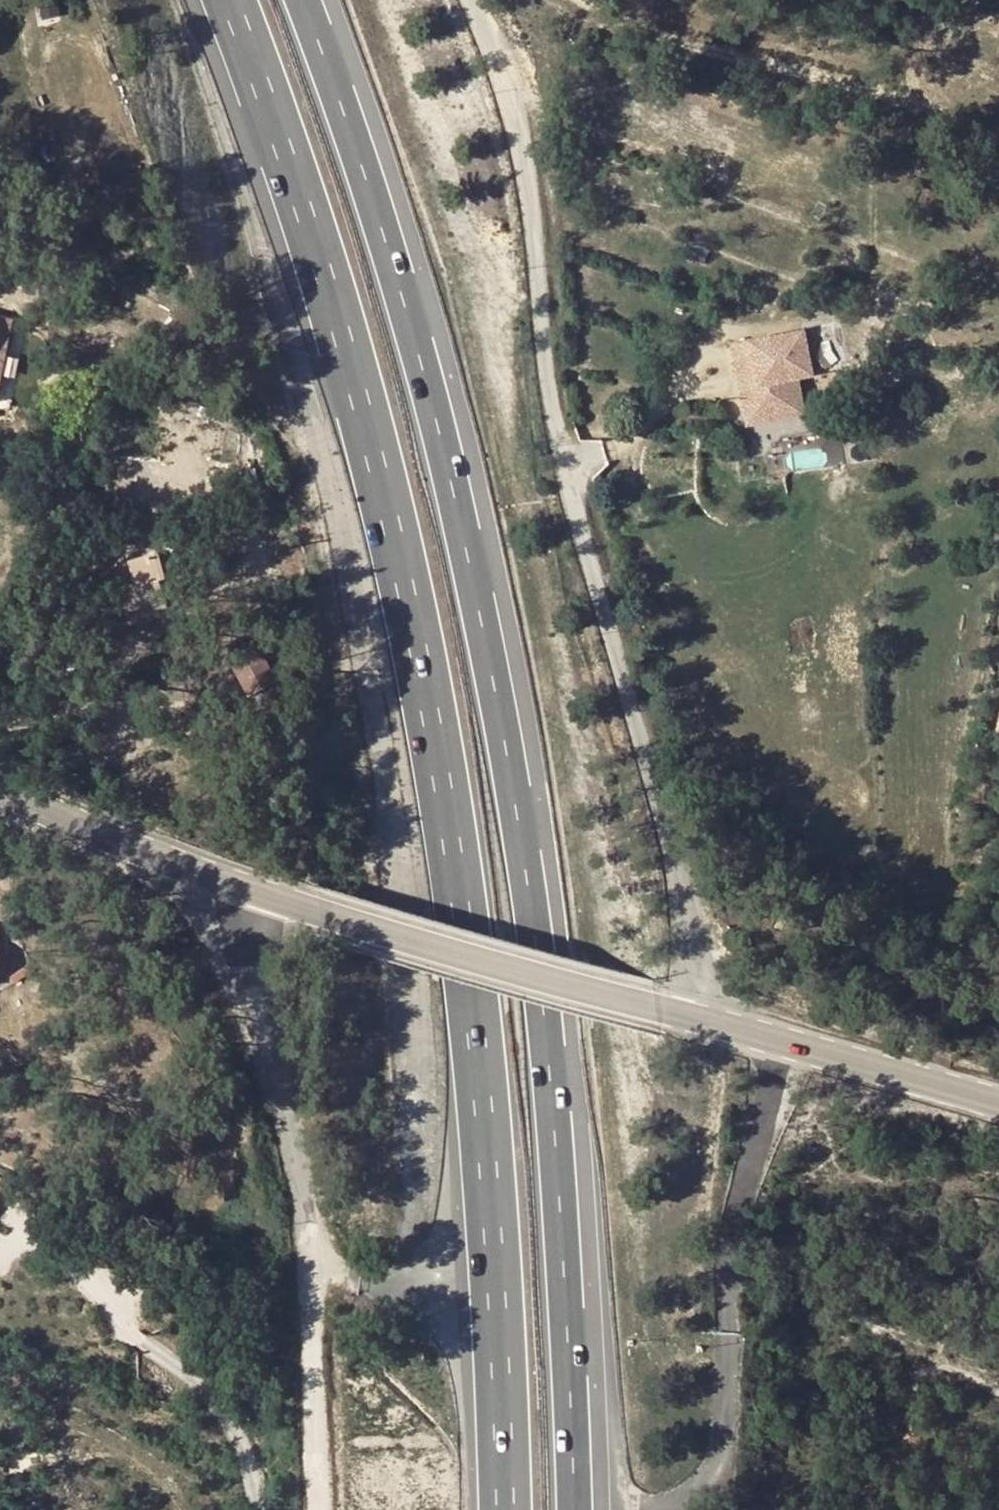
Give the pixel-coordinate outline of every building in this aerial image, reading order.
[(8,381),(19,320),(0,317),(0,379),(8,381)] [(811,378),(805,350),(821,346),(816,329),(801,332),(731,348),(738,380),(757,376),(760,389),(741,393),(744,410),(746,420),(805,407),(799,380),(811,378)] [(757,376),(738,380),(741,393),(760,389),(757,376)] [(807,417),(805,407),(746,420),(744,410),(735,412),(739,432),(807,417)] [(129,565),(140,610),(166,608),(159,581),(165,579),(159,558),(129,565)] [(257,646),(228,662),(249,700),(278,684),(257,646)] [(247,726),(237,718),(225,731),(235,738),(247,726)]
